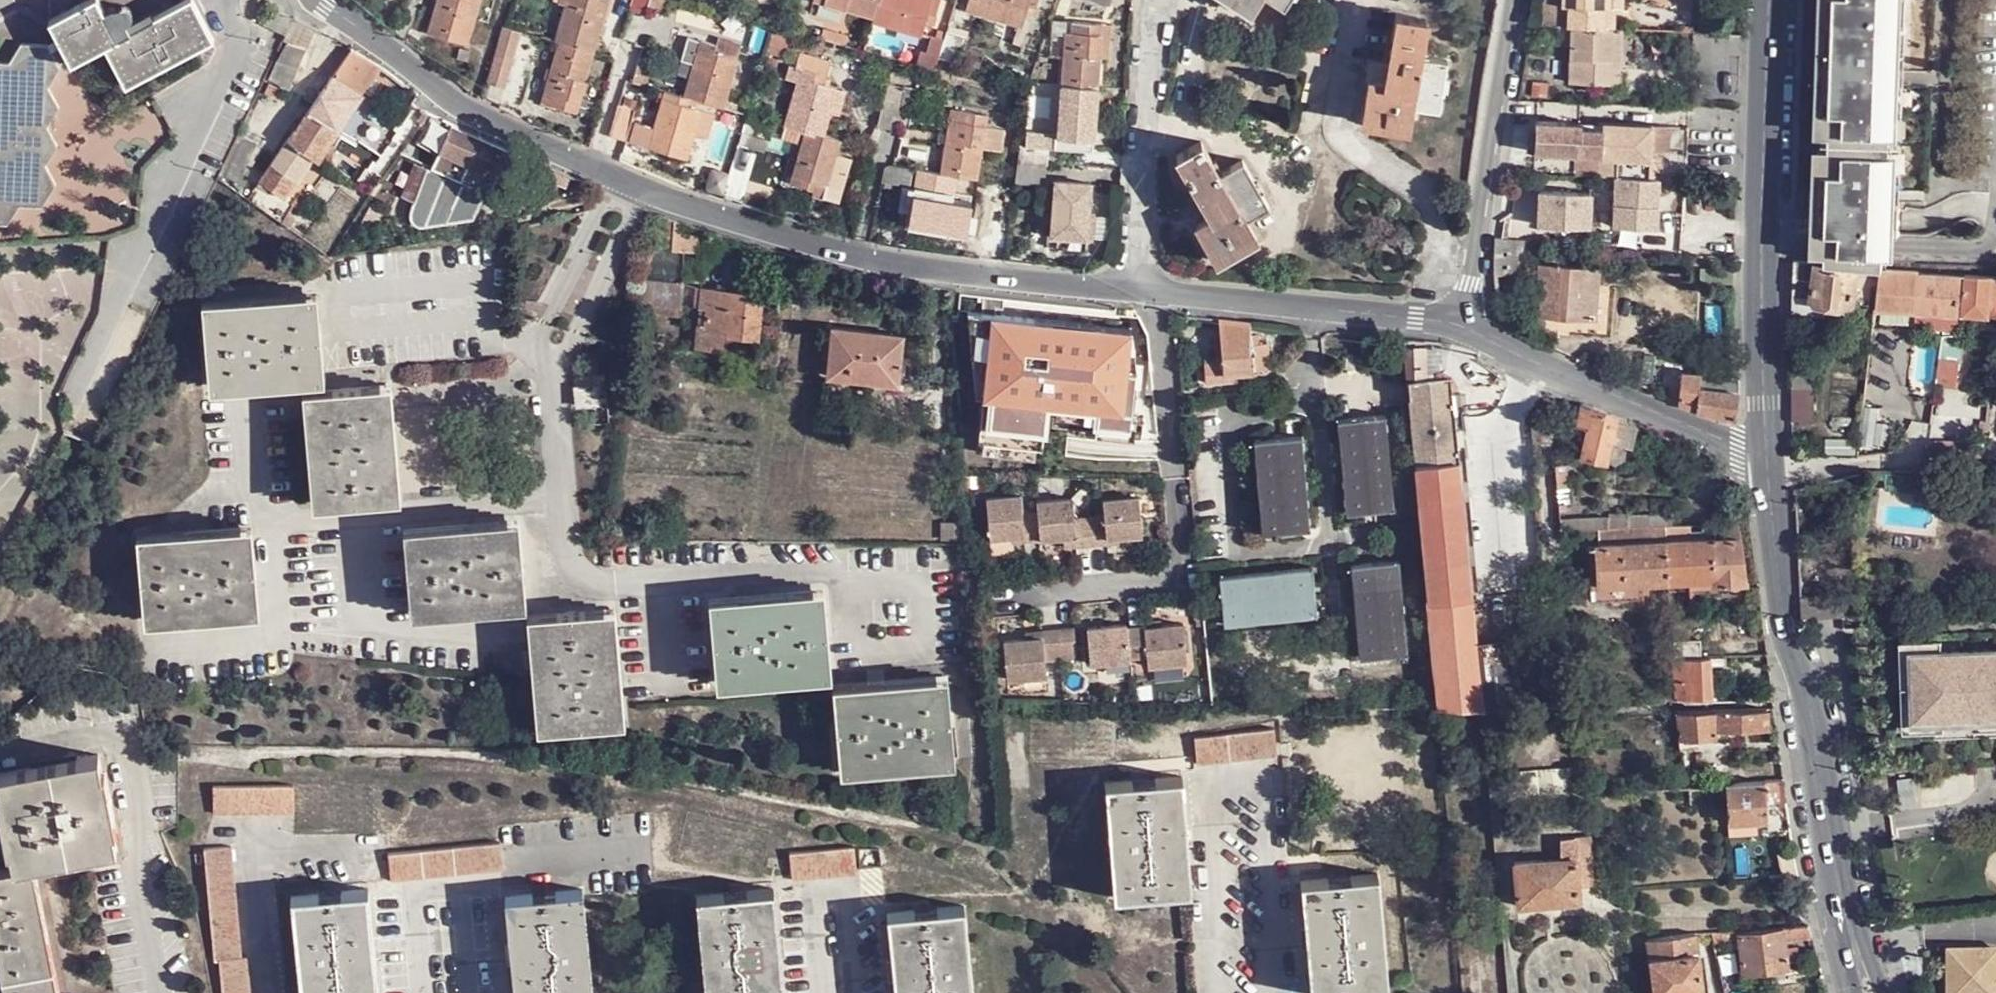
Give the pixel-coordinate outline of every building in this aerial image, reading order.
[(198,0),(123,35),(107,0),(81,0),(54,13),(75,57),(109,41),(129,83),(218,42),(198,0)] [(428,33),(466,44),(479,0),(437,0),(428,33)] [(593,50),(608,0),(566,0),(555,40),(556,41),(593,50)] [(630,6),(649,10),(651,0),(632,0),(630,6)] [(881,0),(820,0),(876,17),(881,0)] [(875,22),(923,36),(928,23),(934,25),(942,0),(881,0),(876,17),(875,22)] [(1040,0),(970,0),(968,10),(1024,26),(1028,14),(1036,17),(1040,0)] [(1252,12),(1261,0),(1234,0),(1252,12)] [(1286,10),(1292,0),(1271,0),(1286,10)] [(1573,25),(1601,26),(1601,8),(1601,0),(1561,0),(1561,6),(1567,6),(1566,24),(1573,25)] [(1836,7),(1831,7),(1830,37),(1824,38),(1822,84),(1829,84),(1828,102),(1833,102),(1832,144),(1831,173),(1821,173),(1820,204),(1826,204),(1825,233),(1818,234),(1818,263),(1856,266),(1882,268),(1901,269),(1902,235),(1897,235),(1897,222),(1902,222),(1902,203),(1896,203),(1897,170),(1892,171),(1894,116),(1894,104),(1899,104),(1901,8),(1897,9),(1897,0),(1836,0),(1836,7)] [(1824,38),(1830,37),(1831,7),(1836,7),(1836,0),(1825,0),(1825,6),(1824,38)] [(1905,116),(1908,0),(1897,0),(1897,9),(1901,8),(1899,104),(1894,104),(1894,116),(1905,116)] [(1601,26),(1614,27),(1615,8),(1601,8),(1601,26)] [(1421,56),(1426,19),(1396,13),(1387,71),(1373,69),(1371,79),(1368,79),(1362,121),(1408,128),(1411,106),(1439,110),(1447,61),(1421,56)] [(1060,85),(1099,87),(1102,23),(1074,20),(1073,31),(1065,30),(1060,85)] [(319,30),(293,22),(290,28),(315,38),(319,30)] [(1562,45),(1573,45),(1573,25),(1566,24),(1563,25),(1562,45)] [(1626,84),(1627,53),(1613,52),(1614,27),(1601,26),(1573,25),(1573,45),(1571,82),(1626,84)] [(502,26),(487,82),(503,86),(519,30),(502,26)] [(784,28),(775,26),(769,46),(787,50),(794,31),(786,29),(784,28)] [(1627,53),(1628,27),(1614,27),(1613,52),(1627,53)] [(290,28),(289,30),(277,55),(265,83),(290,94),(315,38),(290,28)] [(942,60),(961,65),(969,39),(951,34),(948,33),(942,60)] [(64,63),(53,39),(26,34),(13,53),(0,50),(0,214),(6,215),(17,198),(37,202),(53,178),(44,162),(57,143),(48,123),(59,106),(49,85),(64,63)] [(703,40),(685,96),(691,98),(722,108),(738,58),(726,54),(728,48),(703,40)] [(574,113),(593,50),(556,41),(537,103),(574,113)] [(383,68),(353,49),(351,51),(272,162),(268,160),(257,174),(280,190),(290,177),(295,181),(313,158),(316,160),(378,74),(383,68)] [(798,70),(784,125),(805,130),(822,135),(834,88),(821,85),(827,59),(797,52),(794,68),(798,70)] [(1821,143),(1821,173),(1831,173),(1832,144),(1833,102),(1828,102),(1829,84),(1822,84),(1821,143)] [(881,127),(884,127),(896,129),(904,90),(891,85),(881,127)] [(1094,148),(1099,87),(1060,85),(1059,85),(1054,146),(1094,148)] [(667,91),(666,92),(665,98),(689,105),(691,98),(685,96),(667,91)] [(689,105),(665,98),(655,128),(639,123),(633,141),(687,158),(701,109),(689,105)] [(617,104),(608,134),(626,139),(636,110),(617,104)] [(975,177),(976,177),(987,113),(958,108),(955,120),(952,119),(942,172),(975,179),(975,177)] [(745,115),(737,145),(764,151),(767,140),(771,141),(777,123),(745,115)] [(416,146),(436,156),(451,126),(431,117),(416,146)] [(1611,125),(1608,174),(1620,175),(1656,177),(1658,148),(1669,148),(1669,127),(1611,125)] [(508,154),(510,149),(464,128),(458,126),(454,132),(436,171),(487,194),(490,195),(508,154)] [(835,155),(839,139),(822,135),(805,130),(791,183),(815,190),(818,182),(828,185),(835,155)] [(238,183),(255,143),(244,137),(225,177),(238,183)] [(1270,206),(1244,161),(1221,174),(1200,141),(1177,154),(1212,215),(1197,223),(1219,261),(1258,238),(1247,220),(1270,206)] [(1051,148),(1021,144),(1019,144),(1017,159),(1046,163),(1049,164),(1051,148)] [(818,182),(815,190),(813,198),(841,205),(851,160),(835,155),(828,185),(818,182)] [(1017,160),(1015,179),(1043,182),(1046,163),(1017,159),(1017,160)] [(885,169),(881,180),(910,185),(914,167),(896,164),(891,163),(887,165),(885,169)] [(406,198),(417,203),(431,170),(421,166),(406,198)] [(975,179),(976,177),(975,177),(975,179),(942,172),(919,168),(918,177),(955,183),(951,206),(971,209),(975,179)] [(487,194),(436,171),(431,170),(417,203),(409,220),(409,223),(412,226),(415,225),(476,219),(487,194)] [(1656,177),(1620,175),(1618,208),(1595,207),(1595,224),(1662,227),(1663,201),(1656,201),(1657,177),(1656,177)] [(955,183),(918,177),(917,176),(908,225),(945,232),(951,206),(955,183)] [(1663,201),(1664,178),(1657,177),(1656,201),(1663,201)] [(1086,247),(1089,183),(1054,179),(1050,233),(1057,234),(1057,245),(1086,247)] [(687,223),(659,215),(656,245),(669,247),(669,249),(685,251),(705,252),(707,229),(687,223)] [(1530,239),(1499,236),(1495,236),(1495,273),(1530,274),(1530,239)] [(1880,289),(1882,268),(1856,266),(1797,262),(1797,263),(1795,296),(1817,299),(1820,266),(1857,269),(1856,287),(1880,289)] [(1597,318),(1599,268),(1539,264),(1537,315),(1597,318)] [(1855,304),(1856,287),(1857,269),(1820,266),(1817,299),(1822,306),(1849,309),(1855,304)] [(1901,269),(1882,268),(1880,289),(1878,308),(1917,313),(1919,293),(1921,271),(1901,269)] [(1961,317),(1965,273),(1921,271),(1919,293),(1917,313),(1961,317)] [(1965,273),(1961,317),(1995,318),(1995,275),(1965,273)] [(680,284),(643,280),(641,302),(677,306),(680,284)] [(758,338),(763,294),(703,287),(700,308),(707,308),(705,327),(698,327),(695,349),(711,350),(711,344),(725,345),(727,335),(758,338)] [(321,379),(316,299),(211,305),(216,386),(321,379)] [(1961,317),(1917,313),(1916,326),(1946,329),(1960,331),(1961,317)] [(1254,321),(1220,318),(1224,362),(1225,362),(1226,373),(1241,372),(1276,370),(1274,344),(1256,345),(1254,321)] [(895,388),(904,339),(833,327),(826,375),(895,388)] [(1130,343),(991,329),(983,413),(987,413),(985,437),(1045,443),(1047,419),(1122,426),(1130,343)] [(1225,362),(1224,362),(1205,363),(1206,382),(1226,380),(1226,373),(1225,362)] [(1739,381),(1731,378),(1691,366),(1680,401),(1709,411),(1737,419),(1739,381)] [(1242,380),(1241,372),(1226,373),(1226,380),(1242,380)] [(1793,372),(1793,425),(1818,424),(1817,392),(1822,391),(1821,374),(1793,372)] [(1418,464),(1458,461),(1451,378),(1410,383),(1418,464)] [(599,404),(597,385),(575,385),(577,405),(599,404)] [(319,500),(396,496),(390,391),(313,395),(319,500)] [(1631,446),(1636,423),(1630,421),(1582,402),(1575,432),(1585,436),(1581,453),(1606,460),(1612,442),(1631,446)] [(1395,508),(1387,415),(1339,419),(1348,512),(1395,508)] [(1310,529),(1300,435),(1253,441),(1263,533),(1310,529)] [(1418,464),(1441,710),(1482,710),(1458,461),(1418,464)] [(1113,538),(1125,537),(1141,535),(1137,500),(1109,502),(1109,517),(1075,519),(1074,500),(1039,503),(1039,511),(1023,512),(1022,496),(996,497),(997,536),(1013,534),(1028,534),(1028,541),(1067,538),(1078,537),(1079,548),(1113,545),(1113,538)] [(1739,522),(1738,522),(1709,523),(1711,540),(1741,539),(1739,522)] [(522,603),(517,523),(412,529),(417,610),(522,603)] [(1711,540),(1709,523),(1666,525),(1667,542),(1711,540)] [(1666,525),(1593,529),(1594,546),(1667,542),(1666,525)] [(255,612),(250,532),(145,538),(150,618),(255,612)] [(1069,549),(1079,548),(1078,537),(1067,538),(1069,549)] [(1714,579),(1714,584),(1746,583),(1741,539),(1711,540),(1714,579)] [(1714,579),(1711,540),(1667,542),(1668,582),(1714,579)] [(1597,586),(1668,582),(1667,542),(1594,546),(1597,586)] [(1597,586),(1594,546),(1583,547),(1586,586),(1597,586)] [(1410,652),(1401,560),(1353,564),(1362,656),(1410,652)] [(1318,615),(1313,567),(1223,576),(1227,624),(1318,615)] [(821,673),(817,593),(712,599),(716,680),(821,673)] [(541,725),(617,721),(611,616),(535,621),(541,725)] [(1192,664),(1188,627),(1151,630),(1149,627),(1131,629),(1131,627),(1094,631),(1096,668),(1135,664),(1135,658),(1151,657),(1153,666),(1192,664)] [(1078,631),(1045,635),(1046,641),(1030,642),(1008,645),(1011,682),(1049,678),(1049,665),(1081,662),(1078,631)] [(1703,642),(1672,642),(1673,660),(1703,659),(1703,642)] [(1916,656),(1918,724),(1995,722),(1995,654),(1916,656)] [(1677,701),(1692,701),(1716,699),(1714,667),(1728,666),(1728,658),(1703,659),(1673,660),(1675,698),(1677,701)] [(946,766),(941,685),(836,692),(841,772),(946,766)] [(1775,699),(1774,691),(1754,692),(1754,700),(1775,699)] [(1768,729),(1767,709),(1689,711),(1690,738),(1715,738),(1715,730),(1768,729)] [(1285,759),(1282,730),(1201,737),(1202,767),(1285,759)] [(30,862),(112,845),(94,753),(0,771),(0,816),(9,864),(30,862)] [(1789,802),(1786,779),(1765,781),(1768,804),(1789,802)] [(1192,895),(1183,780),(1156,782),(1156,789),(1135,791),(1134,784),(1106,785),(1116,899),(1142,898),(1142,891),(1163,891),(1164,896),(1192,895)] [(1768,804),(1765,781),(1726,784),(1730,824),(1769,820),(1768,804)] [(296,817),(293,788),(214,791),(216,819),(296,817)] [(1564,858),(1578,857),(1577,838),(1561,838),(1564,858)] [(504,869),(501,840),(390,854),(392,881),(504,869)] [(860,872),(856,844),(793,850),(796,877),(860,872)] [(232,852),(206,855),(216,966),(221,965),(224,992),(252,992),(249,961),(243,961),(232,852)] [(1581,900),(1578,857),(1564,858),(1516,860),(1518,904),(1581,900)] [(30,862),(9,864),(0,866),(0,981),(2,992),(56,992),(30,862)] [(1379,877),(1351,879),(1352,885),(1330,888),(1328,881),(1300,884),(1311,992),(1340,992),(1340,989),(1361,987),(1362,992),(1367,992),(1391,991),(1379,877)] [(775,889),(749,892),(749,898),(727,900),(726,895),(697,897),(708,992),(787,992),(775,889)] [(371,891),(343,894),(344,900),(322,903),(321,896),(293,898),(302,992),(382,992),(371,891)] [(584,892),(555,894),(555,900),(533,902),(532,896),(505,898),(513,992),(592,992),(584,892)] [(966,909),(938,911),(939,917),(918,919),(917,913),(889,916),(897,992),(976,992),(966,909)] [(1809,938),(1808,925),(1782,928),(1784,941),(1809,938)] [(1784,941),(1782,928),(1738,934),(1738,939),(1743,973),(1787,968),(1784,941)] [(1738,934),(1738,931),(1723,932),(1723,940),(1738,939),(1738,934)] [(1648,938),(1648,950),(1653,992),(1694,992),(1702,992),(1696,933),(1648,938)] [(1949,950),(1949,992),(1995,992),(1995,950),(1949,950)] [(1640,951),(1631,953),(1634,967),(1643,965),(1640,951)] [(1634,967),(1637,976),(1645,973),(1643,965),(1634,967)]
